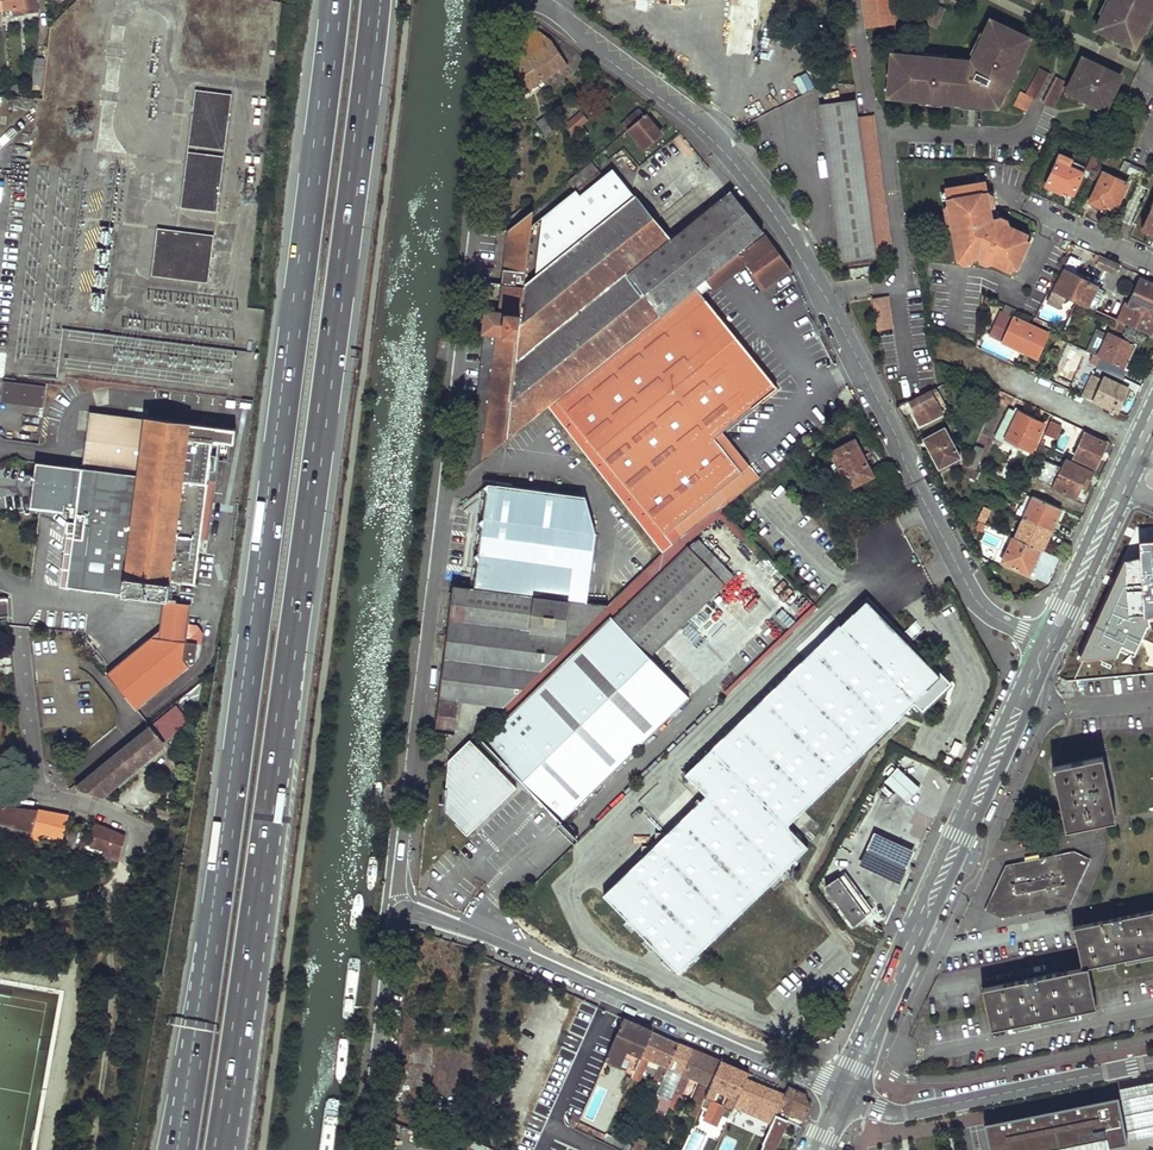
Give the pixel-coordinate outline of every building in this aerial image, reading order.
[(25,7),(25,13),(38,12),(37,0),(2,0),(3,9),(13,8),(25,7)] [(867,29),(889,27),(886,0),(864,0),(867,29)] [(1103,14),(1096,28),(1130,45),(1137,29),(1142,31),(1152,9),(1152,0),(1110,0),(1103,14)] [(1099,12),(1103,14),(1110,0),(1105,0),(1099,12)] [(933,4),(925,21),(936,26),(945,9),(933,4)] [(1142,31),(1146,33),(1152,19),(1152,9),(1142,31)] [(893,55),(890,93),(907,94),(906,99),(920,100),(940,102),(960,104),(966,104),(966,99),(983,100),(984,93),(1001,100),(1007,88),(1017,66),(1024,50),(1019,48),(1026,35),(992,20),(985,33),(973,61),(964,79),(960,79),(961,61),(948,60),(924,58),(893,55)] [(1137,29),(1130,45),(1135,47),(1142,31),(1137,29)] [(982,31),(969,59),(973,61),(985,33),(982,31)] [(1026,35),(1019,48),(1024,50),(1030,38),(1026,35)] [(537,49),(553,73),(567,63),(551,40),(537,49)] [(775,47),(762,46),(762,60),(774,60),(775,47)] [(523,58),(539,83),(553,73),(537,49),(536,49),(523,58)] [(32,83),(41,84),(45,57),(35,56),(32,83)] [(523,58),(517,62),(518,81),(514,83),(513,94),(520,94),(521,96),(539,83),(523,58)] [(1084,58),(1066,97),(1104,114),(1122,76),(1084,58)] [(1017,66),(1007,88),(1011,90),(1021,68),(1017,66)] [(1040,71),(1028,96),(1034,99),(1038,101),(1050,76),(1040,71)] [(593,75),(587,78),(598,95),(603,92),(593,75)] [(1056,79),(1044,104),(1054,108),(1066,83),(1056,79)] [(189,145),(225,150),(233,93),(196,89),(189,145)] [(983,100),(983,106),(998,107),(1001,100),(984,93),(983,100)] [(1021,93),(1016,106),(1028,111),(1034,99),(1028,96),(1021,93)] [(562,105),(566,111),(574,106),(569,100),(562,105)] [(855,103),(820,107),(841,263),(876,258),(857,119),(855,103)] [(627,117),(633,123),(645,113),(639,107),(627,117)] [(628,127),(644,146),(660,132),(645,113),(633,123),(628,127)] [(537,121),(548,137),(558,131),(547,114),(537,121)] [(857,119),(876,258),(893,256),(874,116),(857,119)] [(582,125),(575,131),(581,137),(588,131),(582,125)] [(1094,146),(1084,170),(1088,171),(1098,148),(1094,146)] [(1098,148),(1088,171),(1093,174),(1104,151),(1098,148)] [(181,207),(217,212),(224,155),(188,151),(181,207)] [(1058,161),(1047,185),(1059,191),(1061,187),(1074,193),(1083,173),(1071,167),(1074,160),(1062,154),(1058,161)] [(567,180),(575,189),(598,170),(591,161),(567,180)] [(1126,162),(1123,170),(1140,177),(1143,170),(1126,162)] [(669,240),(612,168),(580,194),(575,189),(543,215),(535,277),(523,287),(531,224),(533,208),(510,228),(503,283),(482,457),(546,406),(694,287),(705,279),(738,253),(763,233),(729,190),(669,240)] [(1104,172),(1090,201),(1102,207),(1105,202),(1117,207),(1130,179),(1118,173),(1116,178),(1104,172)] [(946,188),(958,262),(979,258),(1011,272),(1029,235),(996,219),(994,226),(990,225),(988,211),(992,210),(988,181),(946,188)] [(1144,228),(1152,232),(1152,209),(1144,228)] [(988,211),(990,225),(994,226),(996,219),(999,213),(996,211),(992,210),(988,211)] [(535,277),(543,215),(531,224),(523,287),(535,277)] [(152,275),(208,283),(215,234),(158,227),(152,275)] [(745,263),(764,290),(789,270),(773,243),(767,235),(740,256),(738,253),(705,279),(708,283),(712,289),(745,263)] [(1072,256),(1046,303),(1060,310),(1068,296),(1079,301),(1089,306),(1099,286),(1073,273),(1079,260),(1072,256)] [(1101,256),(1098,263),(1117,272),(1120,265),(1101,256)] [(1118,319),(1152,336),(1152,284),(1141,279),(1128,305),(1126,304),(1118,319)] [(468,469),(482,457),(503,283),(491,281),(468,469)] [(701,288),(706,294),(712,289),(708,283),(701,288)] [(775,389),(694,287),(546,406),(661,552),(671,543),(664,535),(739,474),(713,440),(721,433),(775,389)] [(873,300),(878,331),(893,329),(888,298),(873,300)] [(1005,338),(1015,317),(1002,312),(991,337),(1003,342),(1005,338)] [(1015,317),(1005,338),(1021,346),(1019,349),(1038,358),(1050,334),(1015,317)] [(1098,356),(1109,331),(1099,326),(1087,351),(1098,356)] [(1109,331),(1098,356),(1102,358),(1123,367),(1129,354),(1131,356),(1137,344),(1109,331)] [(1065,341),(1058,339),(1054,348),(1061,350),(1065,341)] [(1102,358),(1099,366),(1125,378),(1128,370),(1123,367),(1102,358)] [(1083,396),(1118,412),(1129,388),(1106,377),(1105,380),(1093,374),(1083,396)] [(3,403),(45,406),(46,384),(4,382),(3,403)] [(933,401),(929,392),(910,401),(915,411),(913,412),(920,425),(941,414),(935,401),(933,401)] [(1009,410),(997,436),(1032,453),(1045,426),(1019,413),(1018,415),(1009,410)] [(123,593),(164,598),(167,579),(194,583),(209,469),(214,469),(217,449),(212,448),(213,441),(233,444),(235,429),(91,411),(83,467),(76,519),(69,519),(68,528),(75,530),(68,584),(124,591),(123,593)] [(550,433),(556,428),(546,415),(540,421),(550,433)] [(1043,436),(1057,439),(1061,424),(1046,421),(1043,436)] [(942,432),(921,443),(937,473),(957,462),(942,432)] [(739,474),(664,535),(671,543),(718,506),(722,509),(758,479),(721,433),(713,440),(739,474)] [(1087,434),(1076,458),(1097,467),(1108,444),(1087,434)] [(831,454),(849,488),(873,476),(855,441),(831,454)] [(977,449),(968,467),(978,471),(986,453),(977,449)] [(1044,461),(1036,479),(1081,500),(1093,473),(1067,461),(1063,470),(1044,461)] [(69,519),(76,519),(83,467),(76,467),(69,519)] [(478,559),(474,585),(478,586),(483,587),(483,584),(508,587),(508,591),(573,600),(582,530),(566,528),(571,492),(488,482),(483,486),(486,491),(483,517),(478,520),(482,525),(479,552),(474,555),(478,559)] [(571,492),(566,528),(582,530),(573,600),(585,602),(594,533),(586,495),(571,492)] [(1034,497),(1025,518),(1052,531),(1062,510),(1034,497)] [(504,704),(495,713),(502,720),(611,614),(649,654),(724,582),(689,545),(709,528),(706,525),(719,515),(761,559),(766,554),(724,511),(722,509),(718,506),(671,543),(661,552),(606,605),(504,704)] [(984,507),(977,519),(985,523),(991,510),(984,507)] [(1025,518),(1016,537),(1042,549),(1043,550),(1052,531),(1025,518)] [(1075,657),(1136,653),(1152,621),(1152,523),(1134,529),(1075,657)] [(68,528),(61,583),(68,584),(75,530),(68,528)] [(1015,536),(1003,561),(1030,574),(1042,549),(1016,537),(1015,536)] [(454,584),(436,728),(453,731),(457,697),(504,704),(606,605),(585,602),(573,600),(508,591),(507,595),(478,591),(478,588),(478,586),(474,585),(474,587),(454,584)] [(8,614),(7,598),(0,599),(0,615),(8,614)] [(841,621),(861,642),(883,620),(862,600),(841,621)] [(107,673),(136,709),(195,661),(197,642),(187,641),(191,605),(164,601),(160,629),(107,673)] [(525,779),(563,819),(690,696),(649,654),(611,614),(502,720),(484,737),(525,779)] [(692,752),(679,764),(687,771),(841,621),(835,615),(695,751),(692,752)] [(605,894),(679,972),(809,845),(788,823),(915,699),(923,706),(949,681),(886,617),(883,620),(861,642),(841,621),(687,771),(708,794),(605,894)] [(202,641),(205,628),(197,627),(194,640),(202,641)] [(188,720),(176,704),(75,787),(84,790),(98,795),(188,720)] [(436,728),(435,745),(441,746),(453,731),(436,728)] [(478,732),(448,762),(444,814),(468,835),(525,779),(484,737),(478,732)] [(946,755),(943,762),(950,765),(953,758),(946,755)] [(1115,819),(1102,756),(1052,767),(1058,797),(1065,830),(1103,822),(1115,819)] [(885,781),(908,802),(920,788),(898,768),(885,781)] [(0,805),(0,821),(7,823),(6,829),(31,836),(33,829),(38,810),(0,805)] [(38,810),(33,829),(43,832),(61,838),(68,816),(55,813),(38,810)] [(99,825),(92,846),(107,850),(120,855),(125,837),(114,832),(104,827),(99,825)] [(71,828),(66,846),(75,849),(80,831),(71,828)] [(33,829),(31,836),(41,839),(43,832),(33,829)] [(80,831),(75,849),(84,851),(89,833),(80,831)] [(871,838),(862,857),(886,869),(902,876),(911,857),(893,848),(871,838)] [(107,850),(105,857),(119,861),(120,855),(107,850)] [(1069,904),(1089,859),(1073,852),(1006,866),(996,888),(986,910),(1004,917),(1069,904)] [(832,893),(854,921),(873,907),(845,871),(818,890),(824,898),(832,893)] [(1092,923),(1074,927),(1083,967),(983,988),(991,1029),(1003,1026),(1096,1007),(1092,989),(1087,966),(1099,963),(1117,959),(1152,952),(1152,910),(1092,923)] [(625,1018),(605,1061),(614,1066),(623,1046),(635,1050),(626,1071),(632,1074),(652,1029),(638,1024),(625,1018)] [(632,1074),(627,1084),(635,1088),(636,1088),(640,1081),(639,1081),(649,1057),(660,1062),(646,1094),(655,1098),(669,1066),(679,1042),(666,1036),(652,1029),(632,1074)] [(679,1042),(669,1066),(676,1070),(667,1091),(670,1092),(668,1097),(661,1094),(657,1102),(668,1107),(671,1100),(674,1094),(694,1048),(687,1045),(679,1042)] [(694,1048),(674,1094),(675,1092),(680,1094),(684,1085),(685,1085),(689,1076),(701,1082),(693,1101),(695,1102),(690,1113),(697,1116),(701,1105),(722,1061),(708,1055),(694,1048)] [(722,1061),(701,1105),(707,1108),(706,1111),(722,1118),(723,1116),(728,1118),(730,1113),(746,1077),(749,1073),(735,1067),(722,1061)] [(746,1077),(730,1113),(735,1115),(737,1108),(771,1122),(775,1114),(777,1111),(785,1094),(746,1077)] [(627,1084),(624,1093),(631,1097),(635,1088),(627,1084)] [(785,1094),(777,1111),(780,1113),(781,1111),(804,1120),(806,1116),(811,1105),(806,1093),(788,1086),(785,1094)] [(1141,1092),(1146,1118),(1152,1117),(1152,1089),(1141,1092)] [(986,1111),(988,1123),(1061,1110),(1059,1097),(986,1111)] [(1117,1099),(987,1125),(992,1149),(1085,1149),(1092,1148),(1126,1142),(1125,1135),(1128,1135),(1128,1126),(1123,1126),(1117,1099)] [(668,1107),(667,1109),(673,1111),(677,1102),(671,1100),(668,1107)] [(722,1118),(706,1111),(702,1119),(718,1126),(722,1118)] [(786,1120),(775,1114),(771,1122),(762,1142),(763,1143),(760,1149),(772,1149),(786,1120)] [(575,1127),(603,1140),(605,1135),(577,1122),(575,1127)] [(606,1132),(605,1135),(603,1140),(624,1149),(631,1149),(633,1145),(606,1132)] [(643,1139),(637,1137),(635,1142),(641,1145),(643,1139)] [(468,1149),(495,1149),(472,1141),(468,1149)]
